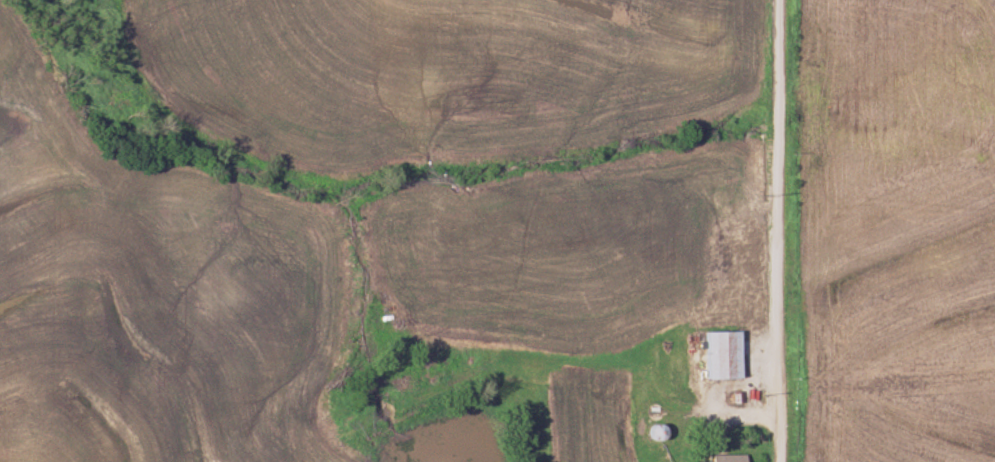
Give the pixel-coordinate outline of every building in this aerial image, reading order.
[(700,332),(700,380),(736,379),(736,332),(700,332)]
